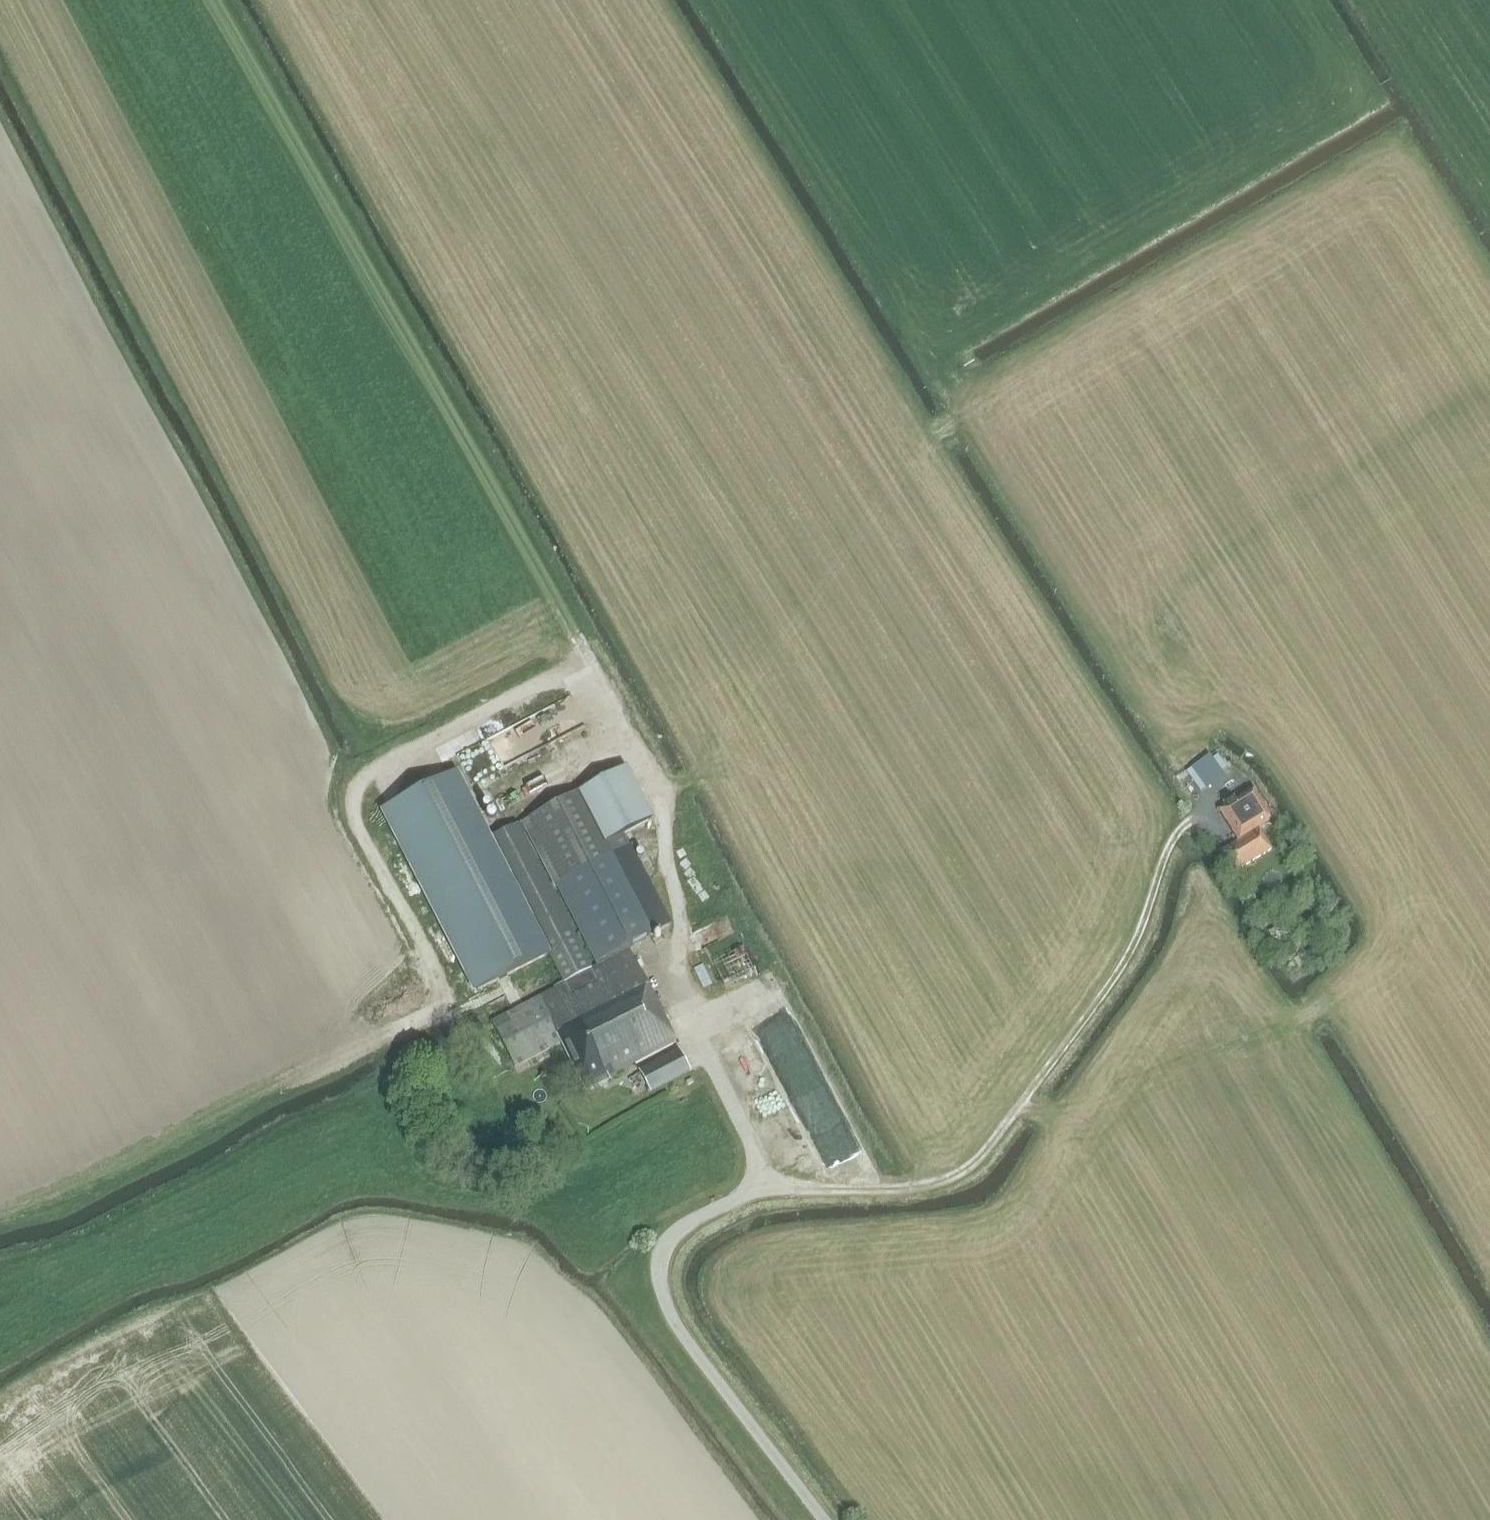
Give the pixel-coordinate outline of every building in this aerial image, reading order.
[(515,1067),(562,1042),(587,1092),(608,1080),(607,1077),(674,1042),(675,1041),(630,950),(635,948),(633,944),(670,924),(623,834),(650,820),(623,769),(491,837),(549,953),(565,983),(492,1021),(515,1067)] [(477,991),(549,953),(491,837),(457,772),(383,810),(477,991)] [(1271,849),(1259,830),(1273,822),(1252,787),(1234,798),(1224,804),(1219,807),(1240,841),(1223,852),(1235,872),(1271,849)] [(746,946),(716,959),(728,988),(758,975),(746,946)] [(679,1049),(638,1070),(649,1092),(690,1071),(679,1049)]
